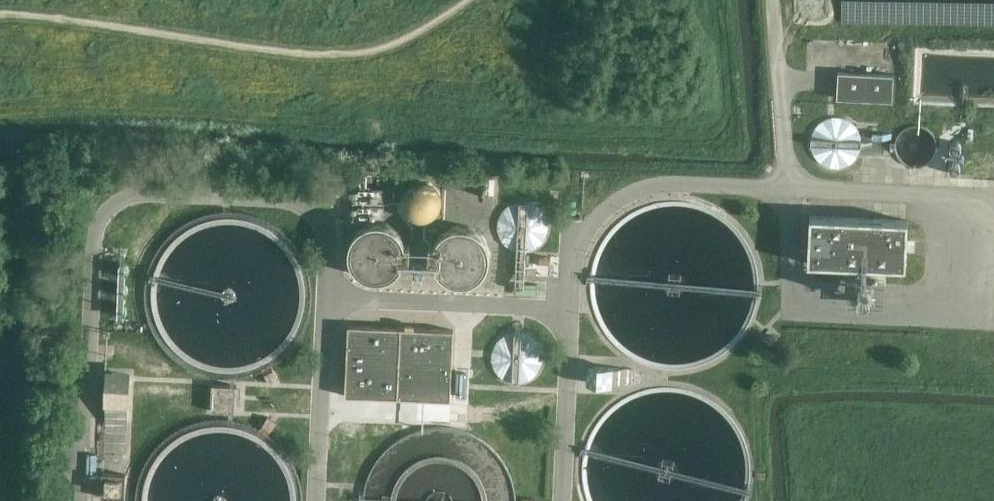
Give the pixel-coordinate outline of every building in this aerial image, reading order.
[(838,72),(838,73),(837,99),(892,101),(894,75),(838,72)] [(436,199),(436,198),(435,194),(434,191),(430,186),(425,182),(420,181),(413,182),(407,185),(403,191),(402,197),(402,203),(406,210),(410,213),(414,214),(417,215),(424,214),(430,210),(434,206),(436,199)] [(550,201),(560,201),(560,191),(550,191),(550,201)] [(405,245),(404,240),(403,234),(399,228),(396,224),(392,221),(388,219),(378,216),(373,216),(366,218),(361,221),(356,224),(353,228),(350,233),(348,239),(348,244),(348,250),(350,256),(353,261),(356,265),(361,268),(365,271),(374,273),(380,273),(386,271),(392,268),(396,265),(399,261),(402,256),(404,250),(405,245)] [(482,244),(482,243),(481,237),(480,232),(478,229),(474,224),(467,219),(461,217),(456,216),(452,216),(447,217),(441,220),(437,223),(433,228),(430,233),(429,237),(428,242),(429,247),(430,252),(432,257),(435,261),(438,264),(443,267),(449,269),(453,270),(458,270),(464,268),(468,266),(472,263),(476,259),(479,254),(481,250),(482,244)] [(810,216),(808,263),(906,268),(908,220),(810,216)] [(454,330),(405,328),(348,326),(345,396),(451,400),(454,330)] [(764,334),(771,341),(776,336),(769,329),(764,334)] [(594,383),(633,385),(640,382),(640,372),(634,369),(595,367),(594,383)] [(105,430),(127,431),(129,378),(107,377),(105,430)] [(211,411),(236,412),(237,386),(212,385),(211,411)] [(393,425),(380,425),(380,437),(393,437),(393,425)] [(102,473),(101,490),(101,497),(125,498),(126,474),(102,473)]
